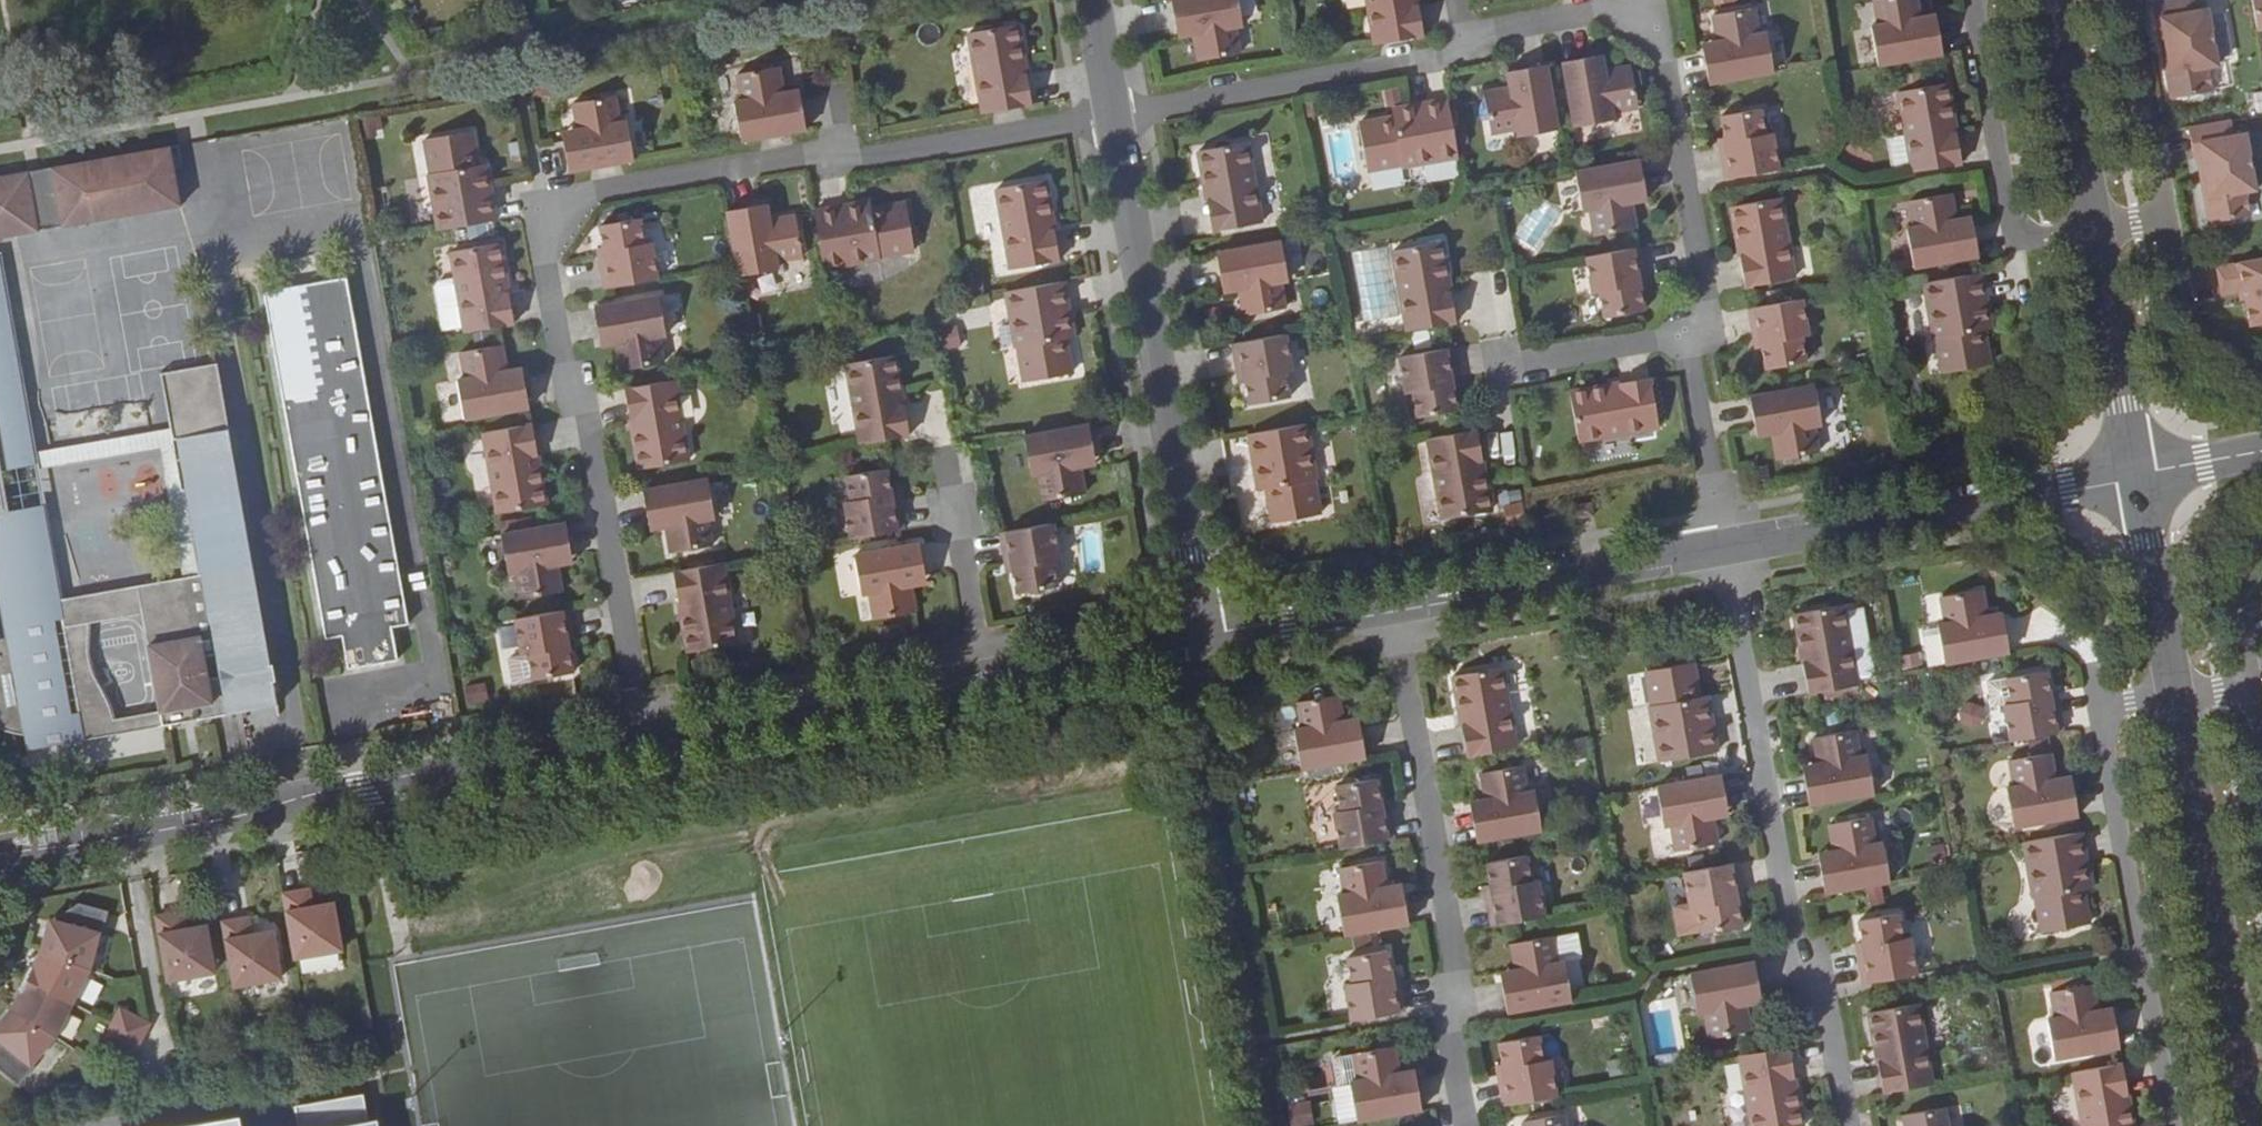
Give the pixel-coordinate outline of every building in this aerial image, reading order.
[(1238,0),(1171,0),(1176,28),(1192,26),(1193,34),(1198,60),(1240,53),(1235,27),(1243,25),(1238,0)] [(1424,35),(1421,17),(1419,5),(1414,6),(1413,0),(1367,0),(1375,44),(1424,35)] [(1943,54),(1937,23),(1922,26),(1920,18),(1917,0),(1874,0),(1878,25),(1871,26),(1878,66),(1943,54)] [(2161,55),(2168,98),(2212,92),(2208,68),(2217,66),(2207,9),(2194,11),(2191,0),(2166,0),(2149,4),(2154,34),(2157,33),(2162,32),(2165,54),(2161,55)] [(2257,30),(2261,29),(2261,0),(2251,0),(2257,30)] [(1709,83),(1774,72),(1767,33),(1759,33),(1754,7),(1713,15),(1718,41),(1719,50),(1703,53),(1709,83)] [(1922,26),(1937,23),(1936,15),(1920,18),(1922,26)] [(983,114),(1032,105),(1027,75),(1022,75),(1020,63),(1025,63),(1018,25),(968,34),(983,114)] [(1192,26),(1176,28),(1178,37),(1193,34),(1192,26)] [(2157,33),(2161,55),(2165,54),(2162,32),(2157,33)] [(1719,50),(1718,41),(1702,44),(1703,53),(1719,50)] [(1602,54),(1593,56),(1596,72),(1605,70),(1602,54)] [(1593,56),(1563,62),(1574,127),(1613,119),(1612,112),(1638,107),(1631,66),(1605,70),(1596,72),(1593,56)] [(1518,136),(1558,130),(1546,65),(1515,70),(1518,86),(1509,87),(1483,92),(1491,134),(1517,129),(1518,136)] [(734,102),(741,142),(806,130),(801,99),(785,102),(783,93),(779,67),(737,75),(742,101),(734,102)] [(1509,87),(1518,86),(1515,70),(1507,71),(1509,87)] [(1913,172),(1962,163),(1957,132),(1952,133),(1950,122),(1955,121),(1948,83),(1899,91),(1913,172)] [(783,93),(785,102),(801,99),(799,90),(783,93)] [(564,142),(569,172),(634,160),(627,121),(620,123),(615,97),(573,104),(578,130),(579,138),(564,142)] [(1402,166),(1458,156),(1448,99),(1417,104),(1418,108),(1410,110),(1409,106),(1392,109),(1393,117),(1359,123),(1367,167),(1401,160),(1402,166)] [(1726,179),(1779,169),(1772,133),(1765,134),(1761,109),(1721,116),(1725,141),(1726,147),(1721,148),(1726,179)] [(2228,121),(2186,128),(2191,159),(2195,158),(2200,158),(2204,179),(2199,180),(2206,223),(2248,217),(2245,193),(2255,191),(2245,134),(2230,136),(2228,121)] [(562,132),(564,142),(579,138),(578,130),(562,132)] [(428,174),(439,231),(496,220),(490,189),(487,190),(485,182),(489,181),(486,164),(478,166),(472,131),(429,139),(435,174),(428,174)] [(1893,168),(1911,164),(1904,135),(1886,139),(1893,168)] [(1248,142),(1198,151),(1205,189),(1209,188),(1211,200),(1207,201),(1213,231),(1262,222),(1248,142)] [(0,175),(0,234),(189,203),(180,145),(49,167),(51,177),(39,179),(38,169),(0,175)] [(2200,158),(2195,158),(2199,180),(2204,179),(2200,158)] [(1402,166),(1401,160),(1367,167),(1368,173),(1402,166)] [(1640,160),(1575,172),(1582,211),(1589,209),(1594,236),(1636,228),(1631,202),(1629,193),(1645,191),(1640,160)] [(49,167),(38,169),(39,179),(51,177),(49,167)] [(1011,270),(1060,261),(1055,230),(1050,231),(1048,220),(1052,219),(1046,180),(996,189),(1011,270)] [(1914,268),(1979,256),(1973,225),(1958,228),(1956,219),(1952,193),(1910,201),(1914,227),(1907,228),(1914,268)] [(1745,287),(1794,278),(1780,198),(1731,206),(1737,244),(1742,244),(1744,256),(1740,256),(1745,287)] [(845,206),(814,212),(824,269),(880,259),(879,253),(914,247),(906,204),(872,210),(870,202),(853,205),(854,209),(845,210),(845,206)] [(767,205),(758,206),(761,222),(770,220),(767,205)] [(758,206),(727,212),(739,277),(778,269),(777,262),(803,257),(796,215),(770,220),(761,222),(758,206)] [(1956,219),(1958,228),(1973,225),(1971,217),(1956,219)] [(605,289),(658,280),(651,243),(645,244),(640,219),(600,226),(604,251),(606,257),(599,258),(605,289)] [(1281,241),(1216,252),(1222,283),(1237,280),(1239,289),(1243,315),(1285,308),(1281,282),(1288,280),(1281,241)] [(1451,323),(1456,322),(1451,292),(1446,292),(1445,280),(1449,280),(1442,242),(1393,251),(1407,331),(1451,323)] [(451,252),(465,333),(514,324),(509,293),(505,294),(503,283),(507,281),(500,243),(451,252)] [(1645,277),(1639,247),(1586,256),(1593,293),(1599,291),(1604,317),(1644,310),(1640,284),(1639,279),(1645,277)] [(2214,268),(2219,295),(2236,292),(2242,292),(2243,302),(2247,326),(2261,324),(2261,259),(2214,268)] [(1987,303),(1981,272),(1924,283),(1934,338),(1940,338),(1946,372),(1990,364),(1984,330),(1991,328),(1988,311),(1985,312),(1983,304),(1987,303)] [(1237,280),(1222,283),(1223,292),(1239,289),(1237,280)] [(1022,347),(1028,381),(1072,374),(1066,340),(1074,338),(1070,321),(1067,322),(1065,314),(1069,313),(1064,282),(1006,292),(1016,348),(1022,347)] [(346,284),(266,299),(329,641),(345,638),(351,670),(394,661),(387,630),(406,626),(346,284)] [(456,284),(437,285),(439,329),(458,328),(456,284)] [(594,308),(600,339),(615,336),(617,345),(621,371),(663,363),(659,337),(666,336),(659,296),(594,308)] [(1809,335),(1802,298),(1749,308),(1754,338),(1760,338),(1761,343),(1766,369),(1806,362),(1802,337),(1809,335)] [(958,325),(939,329),(944,350),(963,346),(958,325)] [(1286,334),(1233,343),(1238,374),(1244,373),(1245,379),(1250,404),(1290,397),(1285,372),(1292,371),(1286,334)] [(601,347),(617,345),(615,336),(600,339),(601,347)] [(1940,338),(1934,338),(1940,373),(1946,372),(1940,338)] [(458,380),(465,420),(530,408),(524,377),(508,380),(507,371),(502,346),(460,353),(465,379),(458,380)] [(1417,417),(1458,410),(1453,385),(1452,379),(1458,378),(1452,347),(1399,356),(1406,393),(1413,392),(1417,417)] [(846,364),(861,445),(910,436),(904,405),(900,406),(898,395),(902,394),(895,356),(846,364)] [(149,433),(207,422),(195,358),(138,367),(149,433)] [(508,380),(524,377),(522,369),(507,371),(508,380)] [(1608,385),(1570,391),(1578,441),(1659,426),(1650,377),(1619,383),(1620,387),(1609,389),(1608,385)] [(674,380),(625,389),(630,420),(635,419),(637,431),(632,431),(639,470),(688,461),(674,380)] [(1815,385),(1750,396),(1755,427),(1771,424),(1773,433),(1777,459),(1819,451),(1814,426),(1822,424),(1815,385)] [(9,457),(0,402),(0,458),(9,457)] [(207,422),(149,433),(9,457),(0,458),(0,518),(19,515),(11,466),(150,443),(165,440),(209,433),(207,422)] [(1316,480),(1306,424),(1249,434),(1254,464),(1258,464),(1260,472),(1255,473),(1259,490),(1266,488),(1272,523),(1316,515),(1310,481),(1316,480)] [(1771,424),(1755,427),(1757,436),(1773,433),(1771,424)] [(538,455),(532,425),(483,433),(497,514),(547,505),(540,467),(535,467),(533,456),(538,455)] [(1043,501),(1085,493),(1081,467),(1079,459),(1094,456),(1089,425),(1024,437),(1031,476),(1039,475),(1043,501)] [(1483,460),(1477,429),(1428,438),(1442,519),(1491,510),(1485,472),(1480,473),(1478,461),(1483,460)] [(209,433),(165,440),(168,461),(153,463),(158,491),(163,491),(177,577),(34,601),(19,515),(0,518),(0,737),(2,737),(11,737),(13,750),(51,744),(29,631),(28,621),(67,615),(69,624),(120,616),(137,715),(174,709),(176,724),(213,717),(211,703),(254,696),(209,433)] [(168,461),(165,440),(150,443),(153,463),(168,461)] [(1096,465),(1094,456),(1079,459),(1081,467),(1096,465)] [(844,502),(851,539),(904,530),(898,499),(892,500),(891,494),(887,469),(847,476),(851,501),(844,502)] [(715,519),(708,479),(643,491),(649,521),(664,519),(666,528),(670,554),(712,546),(707,520),(715,519)] [(1322,514),(1316,480),(1310,481),(1316,515),(1322,514)] [(664,519),(649,521),(650,531),(666,528),(664,519)] [(571,554),(566,524),(501,535),(508,574),(516,573),(520,599),(562,592),(558,566),(556,557),(571,554)] [(1053,524),(1000,533),(1006,564),(1012,563),(1013,569),(1017,594),(1058,587),(1053,562),(1060,561),(1053,524)] [(869,593),(874,620),(916,613),(911,587),(909,577),(925,575),(920,544),(855,556),(862,595),(869,593)] [(556,557),(558,566),(573,563),(571,554),(556,557)] [(723,564),(674,572),(679,603),(683,602),(685,614),(681,614),(688,653),(737,644),(723,564)] [(909,577),(911,587),(926,584),(925,575),(909,577)] [(1945,664),(2010,653),(2004,622),(1988,625),(1982,590),(1940,598),(1945,624),(1938,625),(1945,664)] [(1858,686),(1843,605),(1794,614),(1801,652),(1805,651),(1807,663),(1803,664),(1808,695),(1858,686)] [(568,610),(515,620),(522,656),(528,655),(533,680),(573,673),(569,648),(568,642),(574,641),(568,610)] [(29,631),(69,624),(67,615),(28,621),(29,631)] [(504,628),(506,656),(518,656),(516,627),(504,628)] [(1660,762),(1717,752),(1712,722),(1708,722),(1706,713),(1710,713),(1707,696),(1699,697),(1693,663),(1650,671),(1656,705),(1650,706),(1660,762)] [(1467,756),(1516,748),(1502,668),(1452,676),(1460,714),(1464,714),(1466,725),(1462,726),(1467,756)] [(1656,705),(1650,671),(1644,672),(1650,706),(1656,705)] [(2010,742),(2063,732),(2058,701),(2052,702),(2046,671),(2006,678),(2011,703),(2004,705),(2010,742)] [(1301,769),(1366,758),(1360,727),(1345,730),(1338,695),(1297,702),(1301,729),(1294,730),(1301,769)] [(257,710),(254,696),(211,703),(213,717),(257,710)] [(1983,726),(1982,704),(1961,705),(1962,728),(1983,726)] [(139,730),(176,724),(174,709),(137,715),(139,730)] [(1809,806),(1874,794),(1867,755),(1860,757),(1855,730),(1813,738),(1820,773),(1804,775),(1809,806)] [(4,751),(13,750),(11,737),(2,737),(4,751)] [(2013,828),(2078,816),(2073,785),(2057,788),(2051,754),(2009,761),(2014,787),(2007,788),(2013,828)] [(1477,842),(1541,830),(1534,791),(1527,793),(1522,766),(1481,773),(1487,808),(1471,811),(1477,842)] [(1676,851),(1717,844),(1711,809),(1727,806),(1721,775),(1656,787),(1664,826),(1671,825),(1676,851)] [(1341,849),(1394,840),(1388,809),(1382,811),(1376,779),(1336,786),(1341,812),(1334,812),(1341,849)] [(1820,863),(1825,893),(1890,882),(1883,843),(1876,844),(1871,817),(1829,825),(1835,860),(1820,863)] [(2087,864),(2081,833),(2024,843),(2034,899),(2040,897),(2046,932),(2089,924),(2083,890),(2091,888),(2088,872),(2085,872),(2083,864),(2087,864)] [(1486,895),(1492,926),(1545,917),(1538,880),(1531,881),(1527,856),(1487,863),(1492,894),(1486,895)] [(1344,936),(1408,924),(1403,893),(1387,896),(1381,861),(1340,868),(1344,895),(1337,896),(1344,936)] [(1742,894),(1737,863),(1684,873),(1691,909),(1697,908),(1702,933),(1742,926),(1736,895),(1742,894)] [(304,907),(313,905),(309,888),(300,889),(304,907)] [(283,894),(294,957),(342,948),(333,901),(313,905),(304,907),(300,889),(283,894)] [(2046,932),(2040,897),(2034,899),(2040,933),(2046,932)] [(46,931),(42,951),(91,970),(98,928),(102,929),(105,905),(76,900),(55,917),(54,921),(52,921),(50,931),(46,931)] [(176,932),(186,929),(182,911),(173,914),(176,932)] [(156,919),(168,981),(215,972),(206,925),(186,929),(176,932),(173,914),(156,919)] [(1858,954),(1864,984),(1917,975),(1910,938),(1903,939),(1899,914),(1859,921),(1864,952),(1858,954)] [(244,935),(253,933),(250,915),(240,917),(244,935)] [(223,922),(234,985),(281,976),(273,930),(253,933),(244,935),(240,917),(223,922)] [(1507,1012),(1572,1001),(1565,962),(1557,963),(1553,936),(1511,944),(1517,979),(1501,981),(1507,1012)] [(42,951),(27,980),(73,1004),(91,970),(42,951)] [(1351,1021),(1404,1011),(1399,981),(1393,982),(1387,951),(1347,958),(1352,983),(1345,985),(1351,1021)] [(1760,993),(1755,962),(1690,974),(1697,1014),(1704,1012),(1709,1038),(1751,1031),(1745,996),(1760,993)] [(27,980),(12,1008),(55,1037),(73,1004),(27,980)] [(2055,1059),(2119,1048),(2114,1017),(2098,1019),(2092,985),(2050,992),(2055,1018),(2048,1020),(2055,1059)] [(1883,1093),(1933,1085),(1918,1004),(1869,1013),(1876,1051),(1880,1051),(1882,1062),(1878,1063),(1883,1093)] [(12,1008),(0,1019),(0,1025),(1,1025),(0,1026),(0,1074),(10,1085),(27,1069),(25,1066),(55,1037),(12,1008)] [(117,1027),(143,1040),(150,1025),(146,1024),(124,1013),(117,1027)] [(110,1043),(136,1055),(143,1040),(117,1027),(110,1043)] [(1504,1106),(1557,1096),(1550,1060),(1544,1061),(1539,1036),(1499,1043),(1505,1074),(1498,1075),(1504,1106)] [(1357,1121),(1422,1109),(1416,1079),(1401,1082),(1395,1047),(1353,1054),(1357,1080),(1350,1082),(1357,1121)] [(1796,1089),(1791,1090),(1789,1079),(1794,1077),(1789,1047),(1739,1056),(1752,1125),(1803,1125),(1796,1089)] [(2122,1064),(2073,1073),(2083,1125),(2133,1125),(2130,1106),(2126,1107),(2123,1095),(2128,1095),(2122,1064)] [(373,1121),(363,1122),(358,1095),(296,1106),(300,1125),(374,1125),(373,1121)] [(1291,1125),(1309,1125),(1315,1125),(1310,1100),(1287,1104),(1291,1125)] [(1945,1108),(1903,1115),(1905,1125),(1948,1125),(1945,1108)] [(1564,1114),(1523,1122),(1523,1125),(1566,1125),(1564,1114)] [(237,1116),(183,1125),(239,1125),(237,1116)]
